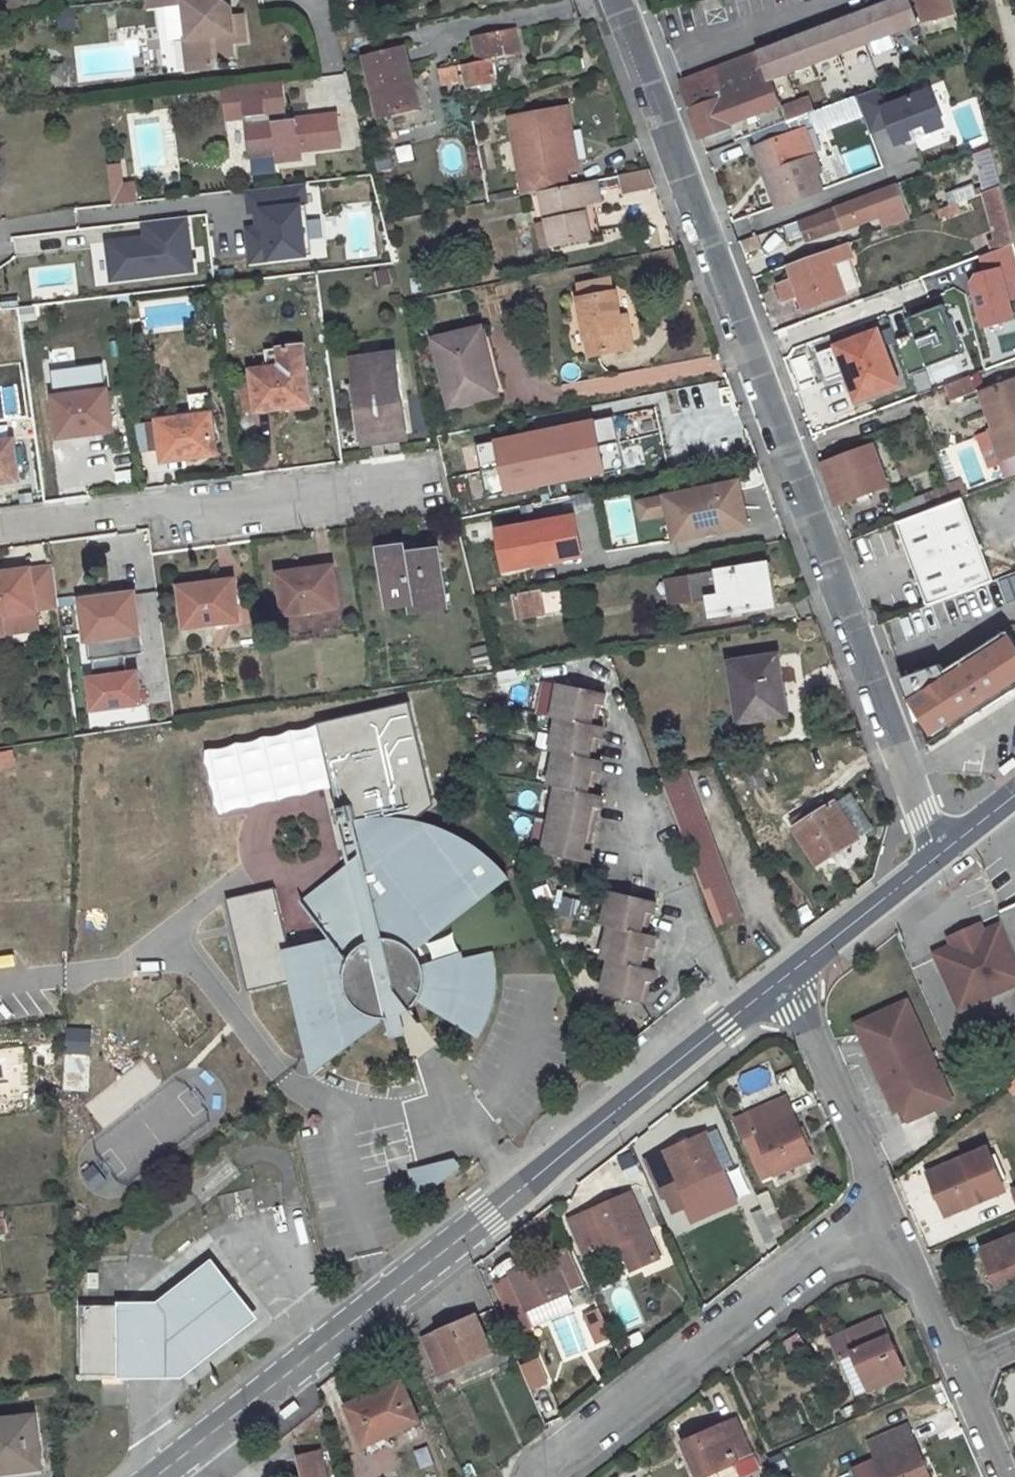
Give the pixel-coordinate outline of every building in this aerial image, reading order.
[(32,11),(44,9),(43,0),(30,0),(32,11)] [(154,6),(182,4),(186,38),(182,39),(186,71),(213,68),(212,58),(231,56),(230,43),(244,41),(241,15),(230,17),(229,7),(219,9),(214,4),(214,0),(153,0),(154,6)] [(679,83),(701,140),(731,130),(735,143),(756,135),(810,114),(823,110),(817,95),(784,107),(774,77),(917,23),(908,0),(896,0),(826,27),(679,83)] [(723,9),(720,0),(718,0),(702,4),(704,14),(723,9)] [(826,27),(896,0),(851,0),(818,0),(826,27)] [(917,23),(924,20),(918,0),(908,0),(917,23)] [(924,20),(940,14),(945,35),(960,29),(953,0),(918,0),(924,20)] [(178,8),(161,9),(165,71),(182,70),(178,8)] [(960,29),(945,35),(948,47),(963,41),(960,29)] [(515,31),(477,38),(482,63),(463,67),(464,74),(467,88),(479,85),(487,83),(493,82),(489,60),(516,56),(513,39),(516,38),(515,31)] [(403,47),(362,57),(377,116),(418,107),(403,47)] [(463,67),(452,69),(454,76),(461,74),(464,74),(463,67)] [(452,69),(437,72),(440,86),(455,83),(454,76),(452,69)] [(279,81),(223,88),(226,119),(246,117),(247,124),(246,125),(249,156),(275,153),(276,161),(300,158),(299,151),(339,146),(335,114),(284,120),(279,81)] [(487,83),(479,85),(480,93),(489,91),(487,83)] [(869,138),(885,133),(890,149),(944,132),(930,88),(883,103),(878,89),(856,96),(869,138)] [(979,101),(961,107),(961,111),(966,109),(972,127),(984,122),(979,101)] [(823,110),(810,114),(814,126),(841,116),(837,104),(823,110)] [(570,127),(566,107),(509,119),(524,194),(540,191),(567,186),(564,168),(556,129),(570,127)] [(810,114),(756,135),(760,148),(755,150),(777,207),(819,190),(813,173),(819,171),(805,130),(814,126),(810,114)] [(556,129),(564,168),(577,165),(570,127),(556,129)] [(991,148),(974,154),(985,193),(1001,186),(991,148)] [(105,167),(111,208),(137,203),(133,181),(123,183),(120,164),(105,167)] [(648,171),(620,176),(623,192),(654,187),(648,171)] [(583,206),(582,198),(599,196),(596,181),(567,186),(540,191),(546,220),(550,245),(590,238),(583,206)] [(243,189),(247,264),(307,262),(303,186),(243,189)] [(953,198),(938,204),(940,209),(957,203),(976,196),(972,186),(951,194),(953,198)] [(983,193),(995,239),(988,241),(991,253),(1006,247),(1014,243),(1014,242),(1001,186),(985,193),(983,193)] [(599,196),(582,198),(583,206),(600,202),(599,196)] [(940,209),(934,212),(937,219),(960,211),(957,203),(940,209)] [(845,206),(838,208),(845,228),(851,226),(845,206)] [(838,208),(799,222),(805,242),(845,228),(838,208)] [(105,282),(206,276),(202,217),(137,220),(138,236),(103,238),(105,282)] [(546,220),(536,222),(541,247),(550,245),(546,220)] [(761,234),(739,243),(744,255),(765,247),(761,234)] [(1006,247),(1012,262),(1014,261),(1014,243),(1006,247)] [(846,296),(834,264),(852,257),(847,244),(787,267),(792,280),(780,284),(778,288),(783,301),(788,302),(799,297),(804,312),(846,296)] [(991,253),(984,255),(987,263),(990,270),(1012,262),(1006,247),(991,253)] [(984,255),(954,266),(957,273),(987,263),(984,255)] [(609,280),(579,285),(582,298),(612,293),(609,280)] [(582,298),(579,298),(589,355),(631,347),(628,328),(620,330),(615,292),(612,293),(582,298)] [(113,301),(105,302),(105,309),(115,307),(113,301)] [(32,306),(18,307),(20,318),(33,316),(32,306)] [(18,307),(1,309),(3,321),(20,318),(18,307)] [(948,307),(905,317),(910,336),(900,338),(912,387),(964,375),(948,307)] [(626,316),(618,317),(620,330),(628,328),(626,316)] [(487,326),(477,329),(489,377),(494,376),(499,374),(487,326)] [(477,329),(434,340),(450,407),(499,394),(494,376),(489,377),(477,329)] [(878,331),(836,346),(857,403),(899,387),(878,331)] [(302,346),(280,349),(282,366),(267,369),(251,371),(256,412),(310,403),(302,346)] [(280,349),(265,351),(267,369),(282,366),(280,349)] [(396,359),(353,365),(361,434),(406,429),(396,359)] [(950,402),(981,392),(975,374),(944,383),(950,402)] [(998,461),(1014,455),(1014,381),(978,396),(991,431),(995,441),(992,446),(998,461)] [(111,430),(110,419),(106,390),(52,398),(56,438),(111,430)] [(679,402),(621,415),(633,469),(690,456),(686,434),(679,402)] [(210,415),(157,422),(162,462),(198,456),(216,454),(210,415)] [(483,497),(621,474),(612,419),(474,442),(483,497)] [(694,433),(686,434),(690,456),(698,455),(694,433)] [(949,480),(962,474),(967,486),(993,476),(977,436),(938,451),(949,480)] [(15,468),(11,441),(0,442),(0,483),(17,480),(15,468)] [(871,447),(822,465),(837,504),(886,486),(871,447)] [(673,542),(737,527),(735,516),(743,514),(737,481),(665,497),(673,542)] [(892,508),(927,607),(966,593),(992,582),(958,483),(945,488),(950,503),(927,512),(921,497),(892,508)] [(945,488),(921,497),(927,512),(950,503),(945,488)] [(497,574),(580,564),(575,517),(491,527),(497,574)] [(403,549),(381,553),(387,606),(409,603),(410,610),(445,606),(438,553),(404,558),(403,549)] [(764,564),(672,580),(677,605),(708,600),(711,617),(772,607),(764,564)] [(0,574),(0,635),(37,630),(34,610),(57,607),(52,566),(0,574)] [(278,574),(280,587),(284,614),(336,607),(331,566),(278,574)] [(997,581),(1001,591),(1014,586),(1014,581),(1012,575),(997,581)] [(178,587),(180,600),(184,627),(237,620),(232,580),(178,587)] [(672,580),(667,581),(671,606),(677,605),(672,580)] [(563,588),(541,593),(545,613),(566,609),(563,588)] [(134,593),(97,598),(79,600),(84,640),(139,633),(134,593)] [(536,593),(515,597),(519,619),(540,615),(536,593)] [(914,640),(976,617),(966,593),(927,607),(922,609),(904,616),(914,640)] [(474,670),(489,666),(485,645),(470,649),(474,670)] [(776,655),(729,662),(739,722),(778,715),(773,683),(780,682),(776,655)] [(991,673),(1002,691),(1014,683),(1014,658),(991,673)] [(81,679),(88,716),(141,707),(135,669),(81,679)] [(971,686),(988,714),(1014,697),(1014,683),(1002,691),(991,673),(971,686)] [(558,684),(552,716),(558,717),(588,724),(592,704),(600,705),(602,706),(605,693),(558,684)] [(592,704),(588,724),(596,726),(600,705),(592,704)] [(558,717),(550,750),(557,751),(587,757),(591,737),(599,738),(601,739),(604,727),(596,726),(588,724),(558,717)] [(591,737),(587,757),(595,758),(599,738),(591,737)] [(557,751),(549,785),(556,786),(587,792),(591,771),(598,773),(600,774),(604,760),(595,758),(587,757),(557,751)] [(757,757),(742,760),(749,790),(764,786),(757,757)] [(1014,768),(1014,761),(1013,758),(998,770),(1004,777),(1014,768)] [(686,770),(660,779),(717,928),(743,918),(686,770)] [(591,771),(587,792),(594,794),(598,773),(591,771)] [(556,786),(549,820),(585,828),(590,806),(597,808),(599,809),(602,795),(594,794),(587,792),(556,786)] [(823,802),(792,822),(795,828),(827,808),(823,802)] [(795,828),(793,829),(817,865),(857,839),(834,803),(827,808),(795,828)] [(585,828),(581,850),(589,851),(597,808),(590,806),(585,828)] [(367,818),(356,820),(369,870),(404,843),(396,834),(414,820),(388,817),(367,818)] [(346,1049),(345,1045),(403,1002),(409,1010),(417,1003),(419,1000),(478,1037),(484,1025),(489,1014),(493,996),(495,984),(494,968),(492,955),(462,961),(460,953),(423,965),(422,962),(419,957),(414,951),(410,947),(422,938),(426,943),(476,895),(480,900),(509,876),(504,870),(495,860),(478,846),(456,834),(440,827),(428,823),(422,828),(415,819),(414,820),(396,834),(404,843),(369,870),(356,880),(351,866),(312,896),(319,905),(310,912),(330,937),(329,938),(332,952),(324,954),(324,951),(293,959),(302,1000),(315,1056),(346,1049)] [(549,820),(542,854),(588,863),(591,852),(589,851),(581,850),(585,828),(549,820)] [(610,892),(603,925),(609,926),(639,932),(643,912),(650,914),(653,914),(655,902),(610,892)] [(312,896),(303,903),(310,912),(319,905),(312,896)] [(999,915),(1003,924),(1014,953),(1014,908),(999,915)] [(643,912),(639,932),(646,934),(650,914),(643,912)] [(935,955),(960,1010),(1014,984),(1014,953),(1003,924),(983,933),(953,947),(935,955)] [(949,939),(953,947),(983,933),(980,925),(949,939)] [(609,926),(601,959),(608,961),(637,967),(642,944),(650,947),(653,947),(655,936),(646,934),(639,932),(609,926)] [(329,938),(290,948),(293,959),(324,951),(324,954),(332,952),(329,938)] [(642,944),(637,967),(645,969),(650,947),(642,944)] [(608,961),(600,993),(635,1002),(641,981),(648,983),(651,983),(653,970),(645,969),(637,967),(608,961)] [(641,981),(635,1002),(644,1004),(648,983),(641,981)] [(308,1058),(313,1075),(346,1049),(315,1056),(302,1000),(295,1002),(308,1058)] [(891,1088),(906,1121),(951,1100),(906,1001),(861,1022),(868,1038),(872,1037),(878,1050),(874,1052),(885,1075),(888,1073),(894,1086),(891,1088)] [(872,1037),(868,1038),(874,1052),(878,1050),(872,1037)] [(1003,1079),(1014,1094),(1014,1093),(1014,1069),(1003,1079)] [(888,1073),(885,1075),(891,1088),(894,1086),(888,1073)] [(783,1098),(737,1119),(745,1136),(755,1132),(775,1176),(811,1160),(783,1098)] [(663,1156),(646,1164),(661,1198),(665,1196),(672,1212),(684,1207),(677,1190),(721,1171),(705,1135),(662,1154),(663,1156)] [(986,1148),(927,1174),(947,1216),(1006,1190),(986,1148)] [(440,1179),(445,1178),(445,1177),(446,1177),(447,1175),(448,1172),(445,1168),(441,1167),(438,1168),(436,1170),(436,1175),(438,1178),(440,1179)] [(629,1195),(569,1221),(585,1258),(622,1242),(633,1269),(656,1259),(629,1195)] [(773,1208),(763,1213),(770,1228),(780,1224),(773,1208)] [(763,1213),(755,1217),(765,1241),(773,1236),(770,1228),(763,1213)] [(1014,1280),(1014,1234),(981,1249),(998,1288),(1014,1280)] [(497,1278),(514,1265),(504,1252),(487,1265),(497,1278)] [(509,1277),(493,1284),(508,1316),(523,1310),(524,1312),(581,1285),(575,1271),(561,1278),(551,1255),(509,1274),(509,1277)] [(156,1302),(119,1302),(119,1306),(119,1379),(182,1380),(259,1319),(211,1259),(156,1302)] [(79,1305),(80,1379),(119,1379),(119,1306),(79,1305)] [(600,1308),(584,1312),(592,1344),(608,1340),(600,1308)] [(475,1316),(422,1340),(438,1376),(491,1352),(475,1316)] [(880,1317),(829,1339),(838,1361),(853,1354),(869,1390),(905,1374),(880,1317)] [(853,1354),(838,1361),(854,1397),(869,1390),(853,1354)] [(539,1356),(519,1365),(530,1392),(551,1384),(539,1356)] [(905,1374),(869,1390),(875,1402),(910,1387),(905,1374)] [(400,1383),(372,1395),(374,1399),(347,1411),(362,1445),(417,1421),(400,1383)] [(372,1395),(345,1407),(347,1411),(374,1399),(372,1395)] [(891,1414),(861,1427),(867,1439),(897,1426),(891,1414)] [(0,1420),(0,1473),(40,1468),(33,1416),(0,1420)] [(681,1443),(697,1476),(702,1476),(734,1463),(740,1476),(742,1476),(756,1470),(735,1420),(681,1443)] [(860,1447),(868,1466),(878,1462),(885,1476),(928,1476),(906,1427),(860,1447)] [(298,1458),(303,1476),(324,1476),(318,1453),(298,1458)]
